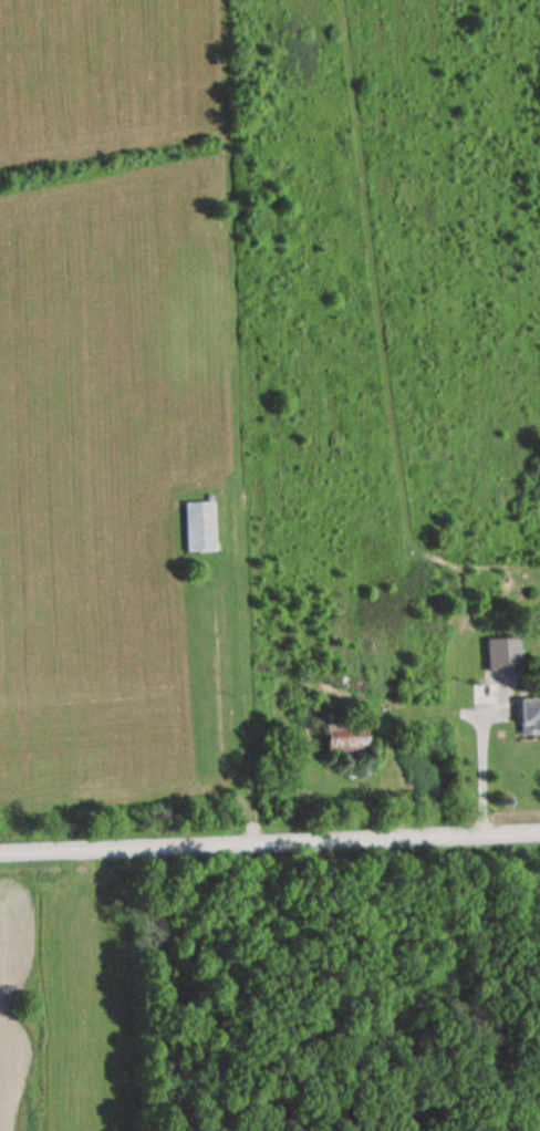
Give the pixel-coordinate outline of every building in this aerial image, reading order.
[(214,551),(214,501),(184,501),(184,551),(214,551)] [(520,735),(539,735),(539,698),(520,698),(520,735)] [(323,723),(324,754),(365,752),(364,721),(323,723)]
